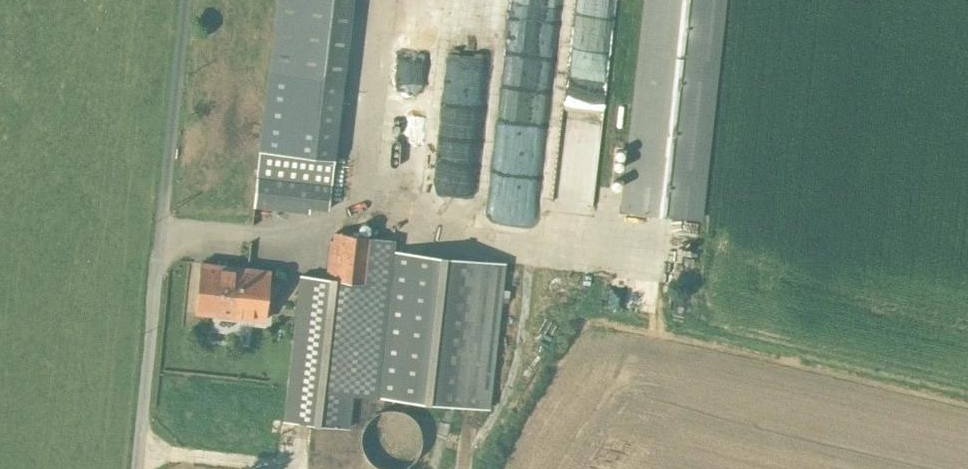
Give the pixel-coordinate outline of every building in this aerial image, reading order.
[(269,70),(343,79),(352,0),(277,0),(269,70)] [(551,201),(594,206),(617,0),(573,0),(551,201)] [(624,210),(698,218),(722,0),(647,0),(624,210)] [(343,79),(269,70),(260,150),(334,159),(343,79)] [(514,116),(443,213),(465,230),(536,134),(514,116)] [(622,154),(623,152),(622,150),(621,149),(620,148),(618,148),(616,148),(615,149),(614,150),(614,152),(614,154),(615,155),(616,156),(618,157),(620,156),(621,155),(622,154)] [(537,149),(479,227),(515,226),(552,176),(537,149)] [(622,164),(622,163),(622,161),(621,159),(619,158),(618,158),(616,158),(614,159),(613,161),(613,163),(613,164),(614,166),(616,167),(618,167),(619,167),(621,166),(622,164)] [(314,169),(258,162),(253,206),(309,213),(310,207),(314,169)] [(333,171),(314,169),(310,207),(328,209),(333,171)] [(620,184),(620,182),(620,180),(619,179),(617,178),(615,177),(614,178),(612,179),(611,180),(611,182),(611,184),(612,185),(614,186),(616,187),(617,186),(619,185),(620,184)] [(348,427),(352,396),(376,396),(488,408),(504,264),(392,251),(391,265),(372,263),(375,237),(335,232),(334,240),(331,240),(326,279),(300,276),(284,420),(348,427)] [(241,267),(201,263),(195,312),(236,317),(236,316),(264,319),(269,271),(241,268),(241,267)] [(422,439),(419,428),(413,418),(403,411),(391,409),(379,412),(369,418),(363,428),(361,440),(363,451),(370,461),(380,468),(386,468),(396,468),(403,468),(413,461),(419,451),(422,439)]
